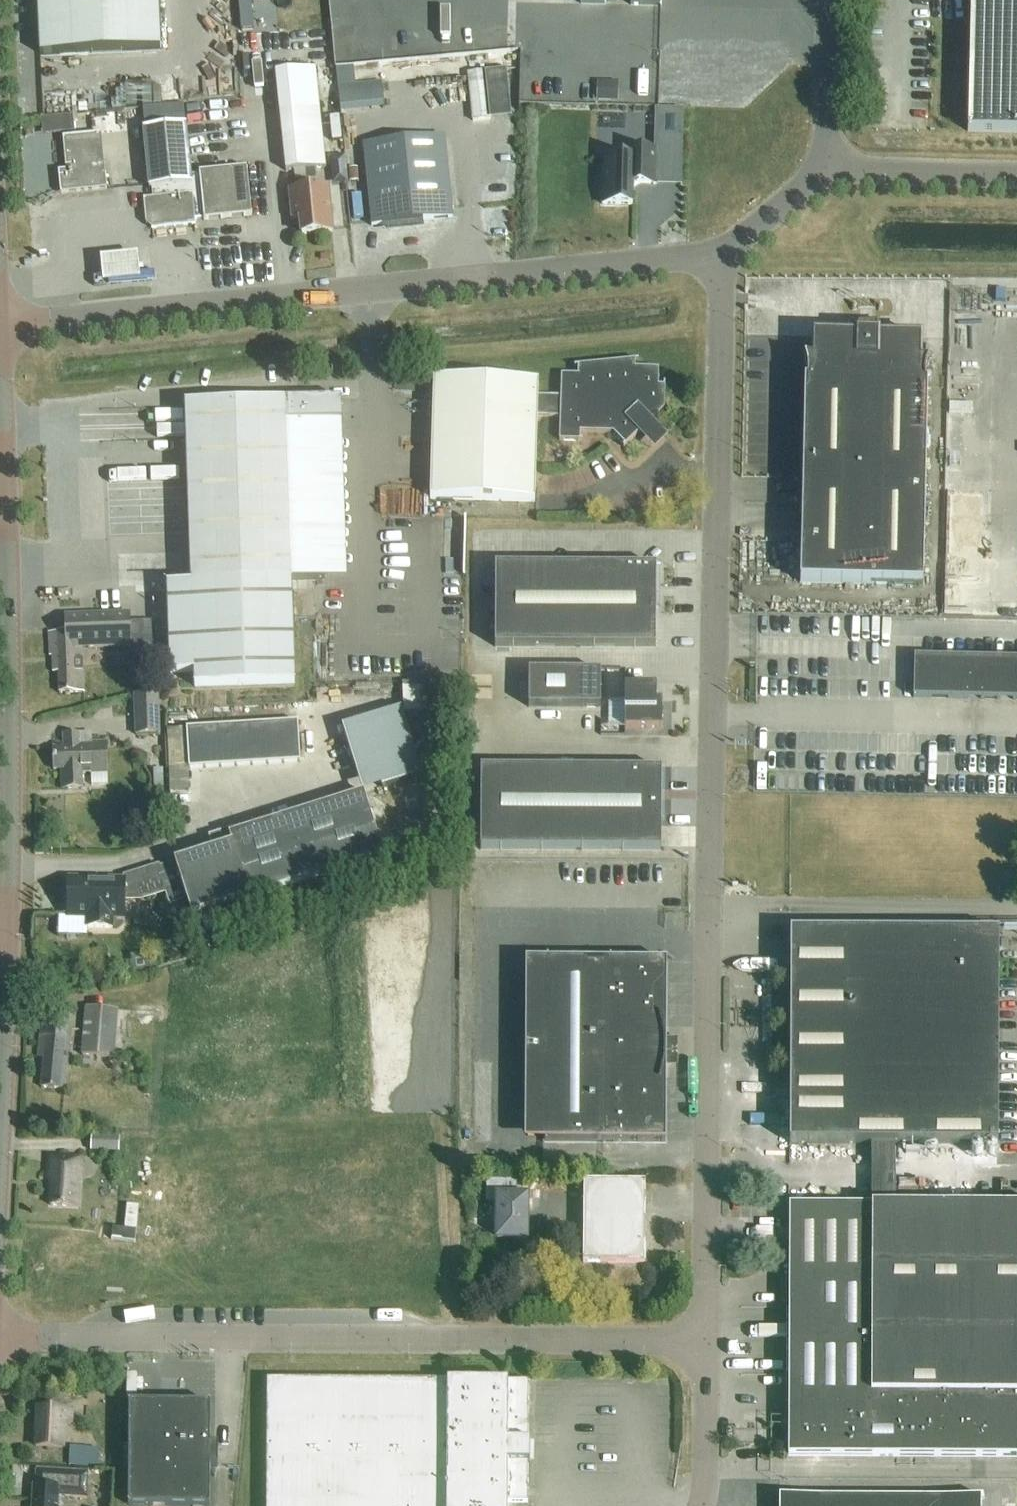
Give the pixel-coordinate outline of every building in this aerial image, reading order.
[(40,55),(161,50),(158,0),(38,0),(40,55)] [(582,6),(663,8),(663,0),(583,0),(582,6)] [(970,24),(967,132),(1016,133),(1016,0),(971,0),(970,24)] [(318,94),(315,70),(276,74),(278,98),(287,174),(326,170),(318,94)] [(487,72),(467,74),(472,121),(492,119),(487,72)] [(155,81),(130,82),(131,103),(155,102),(155,81)] [(388,107),(387,81),(343,83),(344,109),(388,107)] [(598,83),(597,102),(613,102),(613,83),(598,83)] [(47,132),(79,130),(78,113),(47,115),(47,132)] [(195,221),(191,178),(187,127),(144,131),(150,191),(152,190),(153,200),(144,201),(147,226),(152,231),(196,227),(195,221)] [(61,195),(107,191),(102,135),(63,139),(67,172),(59,173),(61,195)] [(446,139),(405,143),(364,147),(373,229),(454,220),(446,139)] [(657,187),(658,153),(628,152),(628,161),(605,160),(604,207),(634,208),(635,190),(640,187),(657,187)] [(330,156),(333,177),(346,176),(344,155),(330,156)] [(191,178),(195,221),(204,221),(205,223),(216,222),(252,218),(248,171),(211,174),(200,175),(200,177),(191,178)] [(303,237),(333,234),(328,190),(291,193),(294,221),(301,221),(303,237)] [(142,252),(105,254),(105,260),(106,274),(107,281),(145,278),(144,271),(143,258),(142,252)] [(930,369),(931,366),(929,366),(928,367),(924,367),(924,341),(814,339),(813,365),(808,364),(808,363),(806,364),(808,368),(808,371),(809,375),(809,378),(809,385),(806,385),(802,586),(925,589),(930,387),(927,387),(927,382),(927,379),(927,378),(927,376),(928,374),(930,369)] [(536,505),(539,420),(561,420),(561,444),(584,444),(584,435),(614,436),(626,448),(624,449),(625,450),(666,412),(667,386),(660,385),(661,371),(641,371),(640,363),(576,369),(576,378),(562,378),(562,399),(539,399),(540,384),(435,381),(431,501),(536,505)] [(191,586),(167,586),(170,676),(194,675),(194,689),(295,686),(292,582),(326,581),(321,423),(343,422),(342,400),(186,406),(186,407),(191,586)] [(497,567),(496,648),(657,649),(658,569),(497,567)] [(59,694),(84,693),(82,649),(131,647),(129,613),(65,616),(65,633),(49,634),(50,657),(52,657),(53,674),(58,673),(59,694)] [(1016,704),(1016,663),(916,660),(915,701),(1016,704)] [(529,671),(529,708),(601,709),(601,672),(529,671)] [(445,686),(403,686),(404,714),(445,714),(445,686)] [(663,703),(657,703),(657,691),(626,691),(626,730),(663,730),(663,703)] [(136,736),(159,735),(158,695),(134,696),(136,736)] [(299,723),(282,724),(285,764),(301,763),(299,723)] [(282,724),(266,725),(269,765),(285,764),(282,724)] [(266,725),(250,726),(253,766),(269,765),(266,725)] [(250,726),(234,727),(237,767),(253,766),(250,726)] [(234,727),(218,728),(221,768),(237,767),(234,727)] [(218,728),(202,729),(205,769),(221,768),(218,728)] [(202,729),(186,730),(189,770),(205,769),(202,729)] [(81,775),(107,774),(106,742),(80,744),(80,734),(63,735),(63,744),(56,744),(57,749),(53,750),(54,770),(62,770),(63,790),(82,789),(81,775)] [(154,790),(164,790),(163,769),(154,769),(154,790)] [(662,852),(663,771),(483,770),(482,851),(662,852)] [(68,905),(68,918),(88,919),(88,928),(113,928),(113,919),(125,919),(125,893),(139,893),(140,897),(164,890),(169,907),(186,901),(191,918),(383,857),(363,794),(238,833),(237,830),(210,838),(214,850),(160,867),(159,867),(124,878),(124,881),(74,880),(74,899),(68,905)] [(238,935),(229,906),(191,918),(201,947),(238,935)] [(875,1148),(876,1199),(899,1199),(899,1148),(999,1149),(1000,936),(792,936),(791,1148),(875,1148)] [(148,960),(149,970),(158,969),(157,959),(148,960)] [(528,962),(527,1052),(527,1142),(667,1142),(667,1062),(676,1062),(676,1042),(667,1042),(668,962),(528,962)] [(114,1059),(119,1009),(86,1007),(82,1056),(114,1059)] [(41,1028),(39,1045),(38,1057),(45,1058),(42,1088),(66,1090),(72,1031),(41,1028)] [(120,1137),(92,1136),(91,1152),(119,1153),(120,1137)] [(79,1207),(81,1159),(50,1157),(48,1182),(53,1182),(51,1205),(79,1207)] [(499,1207),(498,1243),(527,1243),(528,1201),(518,1201),(518,1185),(488,1184),(487,1207),(499,1207)] [(584,1267),(646,1268),(647,1186),(585,1185),(584,1267)] [(876,1211),(791,1210),(790,1461),(1016,1462),(1016,1212),(899,1211),(899,1199),(876,1199),(876,1211)] [(530,1386),(268,1384),(267,1505),(529,1505),(530,1386)] [(219,1448),(211,1448),(211,1407),(130,1406),(129,1505),(210,1505),(211,1470),(219,1470),(219,1448)] [(72,1426),(72,1413),(39,1411),(36,1450),(64,1451),(65,1427),(72,1426)] [(99,1450),(70,1447),(69,1465),(98,1468),(99,1450)] [(73,1488),(60,1487),(59,1490),(34,1489),(33,1505),(59,1505),(60,1499),(87,1499),(88,1474),(73,1473),(73,1488)]
